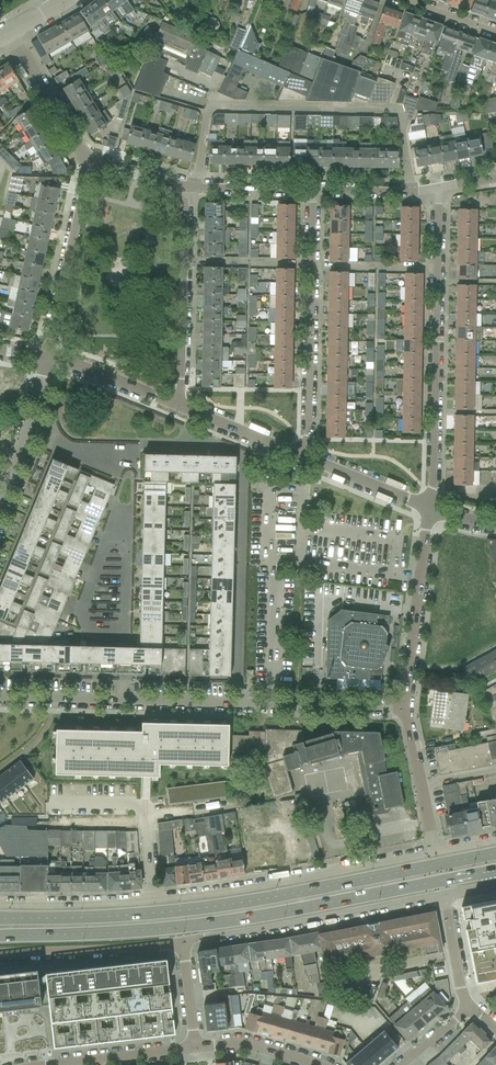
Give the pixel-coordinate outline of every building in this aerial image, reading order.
[(91,5),(108,28),(118,20),(111,11),(103,0),(97,0),(91,5)] [(111,11),(114,10),(121,19),(128,14),(133,10),(126,0),(103,0),(111,11)] [(289,8),(296,11),(301,0),(292,0),(289,8)] [(307,6),(313,8),(316,0),(309,0),(307,6)] [(326,4),(341,9),(344,0),(328,0),(327,3),(326,4)] [(341,17),(347,19),(350,24),(350,25),(351,25),(354,27),(354,26),(355,25),(358,15),(363,0),(347,0),(346,4),(341,17)] [(358,15),(363,17),(360,23),(366,25),(369,19),(373,20),(379,4),(367,0),(363,0),(358,15)] [(457,7),(468,11),(472,0),(459,0),(457,7)] [(484,16),(489,0),(474,0),(470,11),(484,16)] [(484,16),(495,21),(495,0),(489,0),(484,16)] [(108,28),(91,5),(80,12),(93,31),(99,27),(104,35),(110,31),(108,28)] [(403,12),(384,6),(371,43),(379,45),(386,25),(397,29),(403,12)] [(226,12),(222,23),(226,25),(231,14),(226,12)] [(79,13),(61,23),(71,41),(88,31),(79,13)] [(401,23),(395,42),(402,45),(407,47),(408,46),(411,35),(417,17),(405,13),(401,23)] [(411,35),(408,46),(414,48),(417,38),(423,39),(425,40),(428,33),(428,31),(426,30),(429,21),(417,17),(411,35)] [(425,40),(421,51),(427,53),(433,55),(439,36),(442,26),(431,22),(429,21),(426,30),(428,31),(428,33),(425,40)] [(71,41),(61,23),(38,37),(39,39),(31,43),(44,66),(51,61),(47,54),(71,41)] [(149,29),(143,43),(151,49),(157,52),(158,52),(161,53),(161,54),(169,57),(170,57),(186,64),(199,70),(198,71),(211,77),(213,73),(216,68),(220,58),(208,52),(211,46),(201,42),(202,39),(197,37),(196,37),(162,23),(157,33),(149,29)] [(246,32),(239,48),(239,49),(240,49),(256,56),(261,45),(257,43),(249,24),(247,29),(246,32)] [(344,43),(351,45),(355,36),(357,28),(351,25),(346,37),(344,43)] [(439,42),(436,52),(446,55),(451,57),(454,48),(460,32),(445,27),(441,37),(439,42)] [(236,28),(228,47),(238,51),(239,48),(246,32),(236,28)] [(110,31),(104,35),(105,36),(111,41),(114,39),(116,38),(110,31)] [(448,70),(445,80),(453,83),(457,71),(456,71),(460,57),(459,56),(461,50),(470,53),(472,48),(476,38),(460,32),(454,48),(451,57),(448,70)] [(346,37),(339,34),(334,48),(335,48),(341,50),(344,43),(346,37)] [(116,38),(114,39),(117,43),(119,42),(125,38),(121,35),(116,38)] [(361,38),(355,36),(351,45),(350,47),(356,50),(361,38)] [(483,63),(485,60),(486,60),(491,43),(490,43),(478,39),(475,49),(471,58),(468,68),(466,75),(463,83),(470,86),(476,70),(480,72),(482,65),(483,65),(483,63)] [(341,50),(340,53),(347,56),(350,47),(351,45),(344,43),(341,50)] [(486,60),(487,60),(492,62),(491,65),(491,67),(488,73),(495,76),(495,73),(495,45),(492,44),(491,43),(486,60)] [(288,45),(279,68),(298,77),(308,53),(288,45)] [(335,51),(325,48),(323,53),(333,57),(335,51)] [(277,101),(304,101),(312,83),(298,77),(279,68),(238,51),(218,93),(233,100),(245,100),(248,93),(236,88),(244,70),(283,87),(277,101)] [(133,90),(158,97),(168,76),(163,73),(167,62),(161,59),(159,58),(148,53),(133,90)] [(161,53),(159,58),(161,59),(167,62),(169,57),(161,54),(161,53)] [(321,58),(308,53),(298,77),(312,83),(321,58)] [(333,57),(323,53),(321,58),(334,63),(335,58),(333,57)] [(102,55),(95,59),(99,67),(106,63),(102,55)] [(353,61),(350,69),(360,72),(365,58),(360,56),(353,61)] [(304,101),(350,102),(352,98),(358,80),(360,72),(350,69),(347,67),(345,72),(334,69),(336,64),(334,63),(321,58),(312,83),(304,101)] [(402,63),(400,69),(412,73),(414,67),(402,63)] [(0,67),(0,77),(6,87),(18,80),(8,64),(3,67),(1,67),(0,67)] [(54,66),(48,70),(51,76),(58,72),(54,66)] [(107,70),(110,76),(118,71),(114,66),(107,70)] [(85,68),(70,76),(74,82),(78,80),(88,74),(85,68)] [(216,68),(213,73),(222,77),(225,72),(216,68)] [(66,71),(54,78),(57,84),(70,77),(66,71)] [(118,71),(110,76),(117,86),(125,82),(118,71)] [(377,78),(360,72),(358,80),(352,98),(367,103),(377,78)] [(488,73),(486,80),(493,82),(495,76),(488,73)] [(377,78),(367,103),(387,103),(394,84),(377,78)] [(18,81),(13,83),(17,89),(18,89),(21,94),(25,92),(21,87),(18,80),(18,81)] [(63,89),(70,101),(85,91),(78,80),(74,82),(63,89)] [(126,85),(119,90),(124,99),(130,95),(131,93),(126,85)] [(70,101),(77,112),(92,102),(85,91),(70,101)] [(400,91),(395,104),(402,104),(404,96),(405,95),(405,93),(400,91)] [(133,93),(130,102),(137,104),(139,95),(133,93)] [(449,107),(456,109),(460,96),(453,94),(449,107)] [(124,99),(114,104),(119,112),(117,119),(122,120),(130,95),(124,99)] [(406,120),(410,121),(417,101),(404,96),(402,104),(406,120)] [(415,109),(435,111),(437,103),(418,97),(415,109)] [(484,113),(486,114),(495,112),(495,102),(495,98),(488,99),(484,113)] [(77,112),(84,123),(99,113),(92,102),(77,112)] [(18,107),(8,113),(11,119),(22,113),(18,107)] [(19,124),(23,130),(38,120),(31,109),(15,119),(12,123),(14,127),(19,124)] [(99,113),(84,123),(91,134),(111,122),(104,111),(99,113)] [(486,114),(487,122),(495,120),(495,112),(486,114)] [(210,125),(224,126),(224,114),(215,114),(211,118),(210,125)] [(224,114),(224,123),(229,123),(229,125),(237,126),(237,123),(237,114),(229,114),(224,114)] [(237,123),(237,126),(245,126),(245,123),(250,123),(251,115),(237,114),(237,123)] [(410,124),(407,133),(423,130),(424,130),(423,126),(421,116),(421,114),(416,114),(413,124),(412,124),(410,124)] [(430,114),(421,116),(423,126),(430,125),(430,126),(436,124),(435,123),(434,114),(430,114)] [(440,115),(434,114),(435,123),(436,124),(441,123),(442,123),(440,115)] [(251,115),(250,123),(256,123),(256,126),(263,126),(263,124),(263,115),(251,115)] [(263,124),(263,126),(271,126),(271,124),(276,124),(276,115),(263,115),(263,124)] [(276,124),(276,128),(290,128),(290,124),(290,115),(276,115),(276,124)] [(293,124),(293,131),(306,131),(306,125),(307,116),(293,116),(293,124)] [(307,116),(306,125),(312,125),(312,127),(319,128),(319,125),(320,116),(307,116)] [(319,125),(319,128),(333,128),(333,125),(333,116),(327,116),(320,116),(319,125)] [(333,116),(333,125),(338,125),(338,128),(346,128),(346,126),(346,117),(333,116)] [(346,126),(346,128),(354,128),(354,126),(359,126),(359,117),(346,117),(346,126)] [(372,130),(372,126),(373,117),(359,117),(359,126),(359,127),(364,127),(364,130),(372,130)] [(372,126),(372,128),(379,129),(380,126),(385,127),(385,118),(373,117),(372,126)] [(385,118),(385,127),(385,129),(398,129),(396,118),(392,118),(385,118)] [(26,136),(29,141),(45,131),(38,120),(23,130),(16,134),(20,140),(26,136)] [(126,143),(139,147),(144,130),(131,126),(130,130),(124,128),(120,139),(127,141),(126,143)] [(152,151),(164,155),(170,137),(171,132),(158,128),(157,133),(152,151)] [(139,147),(152,151),(157,133),(144,130),(139,147)] [(29,141),(23,145),(26,150),(30,156),(36,152),(52,143),(45,131),(29,141)] [(464,133),(451,136),(456,160),(469,157),(465,139),(464,133)] [(481,134),(484,149),(492,148),(489,133),(481,134)] [(445,143),(439,144),(443,162),(456,160),(451,136),(451,135),(443,136),(445,143)] [(164,155),(177,158),(182,141),(170,137),(164,155)] [(479,137),(465,139),(469,157),(482,155),(479,137)] [(332,167),(345,167),(345,149),(339,148),(339,140),(332,139),(332,148),(332,167)] [(207,140),(206,149),(209,149),(209,164),(222,164),(223,146),(224,146),(224,141),(221,141),(218,141),(207,140)] [(236,165),(249,165),(249,147),(250,140),(243,140),(243,147),(236,147),(236,165)] [(249,165),(262,165),(262,147),(256,147),(256,140),(250,140),(249,147),(249,165)] [(319,166),(332,167),(332,148),(325,148),(325,140),(319,140),(319,148),(319,166)] [(182,141),(177,158),(190,162),(195,144),(182,141)] [(276,148),(275,165),(289,166),(289,142),(276,141),(276,148)] [(306,166),(319,166),(319,148),(312,148),(312,141),(306,141),(306,148),(306,166)] [(385,149),(384,168),(398,168),(398,150),(391,149),(392,141),(385,141),(385,149)] [(52,143),(36,152),(44,164),(59,154),(52,143)] [(371,167),(372,149),(372,144),(359,143),(358,149),(358,167),(371,167)] [(439,144),(426,147),(430,165),(443,162),(439,144)] [(222,164),(236,165),(236,147),(223,146),(222,164)] [(262,165),(275,165),(276,148),(262,147),(262,165)] [(292,166),(306,166),(306,148),(293,147),(292,166)] [(430,165),(426,147),(413,149),(416,167),(430,165)] [(5,162),(11,156),(3,148),(0,151),(0,158),(5,162)] [(345,167),(358,167),(358,149),(345,149),(345,167)] [(371,167),(384,168),(385,149),(372,149),(371,167)] [(11,156),(5,162),(13,170),(19,163),(11,156)] [(13,170),(17,174),(31,174),(31,166),(22,166),(19,163),(13,170)] [(11,177),(8,190),(20,193),(23,177),(11,177)] [(39,177),(34,198),(56,202),(59,189),(54,188),(57,177),(39,177)] [(31,197),(29,210),(35,211),(53,215),(56,202),(34,198),(31,197)] [(205,204),(205,217),(223,217),(229,218),(229,212),(229,211),(223,211),(223,204),(205,204)] [(238,204),(238,218),(247,218),(247,204),(238,204)] [(277,205),(277,218),(293,219),(294,205),(277,205)] [(330,206),(330,220),(348,221),(348,206),(330,206)] [(401,208),(401,221),(417,221),(417,208),(401,208)] [(458,210),(458,224),(476,224),(476,210),(458,210)] [(35,211),(32,224),(50,228),(53,215),(35,211)] [(205,217),(205,230),(223,231),(223,217),(205,217)] [(0,228),(0,230),(8,232),(9,227),(14,228),(15,221),(2,218),(0,226),(0,228)] [(238,218),(238,231),(247,231),(247,218),(238,218)] [(277,218),(277,232),(293,232),(293,219),(277,218)] [(330,220),(330,234),(347,234),(348,221),(330,220)] [(401,221),(400,234),(417,234),(417,221),(401,221)] [(32,224),(29,237),(47,241),(50,228),(32,224)] [(458,224),(458,238),(476,238),(476,224),(458,224)] [(205,230),(204,243),(223,244),(223,243),(229,243),(229,231),(223,231),(205,230)] [(238,231),(238,244),(246,244),(247,231),(238,231)] [(277,232),(277,245),(293,245),(293,232),(277,232)] [(330,234),(330,248),(347,248),(347,234),(330,234)] [(400,234),(400,247),(417,247),(417,234),(400,234)] [(29,237),(27,250),(45,254),(47,241),(29,237)] [(458,238),(458,251),(476,252),(476,238),(458,238)] [(223,244),(204,243),(204,257),(222,257),(223,244)] [(237,258),(246,258),(246,244),(238,244),(237,258)] [(293,245),(277,245),(276,258),(293,259),(293,245)] [(417,247),(400,247),(400,261),(416,261),(417,247)] [(347,248),(330,248),(330,262),(347,262),(347,248)] [(27,250),(24,263),(42,267),(45,254),(27,250)] [(458,251),(457,265),(475,265),(476,252),(458,251)] [(16,261),(14,267),(22,269),(21,276),(39,279),(42,267),(24,263),(16,261)] [(475,265),(457,265),(457,279),(475,279),(475,265)] [(204,268),(203,281),(229,282),(229,276),(222,275),(222,268),(204,268)] [(238,269),(237,282),(246,282),(247,269),(246,269),(245,269),(238,269)] [(276,269),(276,283),(292,283),(293,270),(276,269)] [(329,273),(329,287),(347,287),(347,273),(329,273)] [(12,274),(9,286),(18,288),(36,292),(39,279),(21,276),(12,274)] [(405,274),(405,287),(421,288),(421,274),(405,274)] [(203,281),(203,295),(222,295),(229,295),(229,282),(203,281)] [(276,283),(276,296),(292,297),(292,283),(276,283)] [(457,286),(456,300),(474,300),(475,286),(457,286)] [(329,287),(329,300),(346,301),(347,287),(329,287)] [(405,287),(405,301),(421,301),(421,288),(405,287)] [(18,288),(15,301),(33,305),(36,292),(18,288)] [(203,295),(203,308),(221,308),(222,295),(203,295)] [(237,295),(237,308),(245,308),(246,295),(237,295)] [(269,296),(269,309),(276,309),(292,309),(292,297),(276,296),(269,296)] [(7,300),(6,306),(14,308),(13,314),(31,318),(33,305),(15,301),(7,300)] [(329,300),(328,314),(346,314),(346,301),(329,300)] [(456,300),(456,313),(474,314),(474,300),(456,300)] [(405,301),(404,314),(421,314),(421,301),(405,301)] [(203,308),(203,321),(221,321),(221,315),(228,315),(228,308),(221,308),(203,308)] [(268,309),(267,322),(275,323),(292,323),(292,309),(276,309),(269,309),(268,309)] [(10,327),(28,331),(31,318),(13,314),(0,312),(0,325),(10,327)] [(456,313),(456,327),(474,327),(474,314),(456,313)] [(328,314),(328,328),(346,328),(346,314),(328,314)] [(404,314),(404,327),(420,327),(421,314),(404,314)] [(203,321),(202,334),(221,334),(221,321),(203,321)] [(275,323),(275,335),(291,336),(292,323),(275,323)] [(404,327),(404,340),(420,340),(420,327),(404,327)] [(456,327),(456,341),(474,341),(474,327),(456,327)] [(328,328),(328,341),(345,342),(346,328),(328,328)] [(202,334),(202,347),(221,348),(221,334),(202,334)] [(248,335),(248,342),(248,348),(255,348),(255,342),(256,342),(256,335),(248,335)] [(275,335),(275,349),(291,349),(291,336),(275,335)] [(404,340),(404,353),(420,353),(420,340),(404,340)] [(328,341),(327,355),(345,355),(345,342),(328,341)] [(456,341),(456,354),(474,355),(474,341),(456,341)] [(202,347),(202,360),(220,361),(228,361),(228,348),(221,348),(202,347)] [(275,349),(275,362),(291,362),(291,349),(275,349)] [(404,353),(403,366),(420,367),(420,353),(404,353)] [(456,354),(455,368),(473,368),(474,355),(456,354)] [(327,355),(327,369),(345,369),(345,355),(327,355)] [(202,360),(202,374),(220,374),(220,361),(202,360)] [(275,362),(274,375),(290,375),(291,362),(275,362)] [(403,379),(403,380),(420,380),(420,367),(403,366),(403,379)] [(455,368),(455,382),(473,382),(473,368),(455,368)] [(327,369),(327,382),(345,383),(345,369),(327,369)] [(202,374),(201,387),(220,387),(220,374),(202,374)] [(233,374),(233,387),(244,387),(244,374),(235,374),(233,374)] [(290,375),(274,375),(274,388),(290,388),(290,375)] [(396,379),(395,392),(403,392),(403,393),(419,393),(420,380),(403,380),(403,379),(396,379)] [(327,382),(327,396),(344,396),(354,397),(355,383),(345,383),(327,382)] [(455,382),(455,395),(473,396),(473,382),(455,382)] [(403,393),(403,406),(419,406),(419,393),(403,393)] [(473,396),(455,395),(455,409),(473,410),(473,396)] [(327,396),(326,410),(344,410),(344,396),(327,396)] [(403,406),(402,419),(419,419),(419,406),(403,406)] [(326,410),(326,423),(344,424),(351,424),(351,410),(344,410),(326,410)] [(455,416),(454,430),(472,430),(472,416),(455,416)] [(419,419),(402,419),(402,432),(419,433),(419,419)] [(344,424),(326,423),(326,437),(344,438),(344,424)] [(454,430),(454,444),(472,444),(472,430),(454,430)] [(454,444),(454,457),(472,458),(472,444),(454,444)] [(144,454),(144,468),(151,469),(151,479),(150,482),(159,482),(159,479),(159,478),(160,454),(152,454),(151,454),(144,454)] [(159,479),(159,482),(165,482),(168,482),(168,480),(168,478),(168,469),(175,469),(175,455),(169,455),(168,455),(160,454),(159,478),(159,479)] [(175,455),(175,469),(181,469),(181,480),(181,483),(189,483),(189,480),(189,478),(190,455),(182,455),(181,455),(175,455)] [(189,480),(189,483),(198,483),(198,480),(198,477),(199,470),(205,470),(205,456),(199,455),(198,455),(190,455),(189,478),(189,480)] [(205,456),(205,470),(211,470),(211,481),(211,483),(213,483),(219,484),(220,481),(220,456),(212,456),(205,456)] [(220,481),(219,484),(228,484),(228,481),(229,474),(229,470),(236,471),(236,456),(229,456),(226,456),(220,456),(220,481)] [(454,457),(454,471),(472,471),(472,458),(454,457)] [(52,459),(41,487),(46,489),(69,499),(74,489),(81,471),(52,459)] [(81,471),(74,489),(76,490),(76,489),(82,492),(83,492),(84,492),(87,485),(95,488),(92,496),(98,498),(101,491),(110,494),(112,489),(114,484),(81,471)] [(454,471),(453,485),(471,485),(477,485),(479,485),(479,471),(472,471),(454,471)] [(143,493),(165,494),(165,482),(159,482),(150,482),(143,482),(143,493)] [(213,483),(213,495),(235,496),(235,484),(228,484),(219,484),(213,483)] [(40,489),(35,501),(64,513),(67,505),(69,499),(46,489),(41,487),(40,489)] [(69,499),(67,505),(69,506),(77,509),(100,519),(104,510),(95,506),(98,498),(92,496),(88,504),(81,500),(84,492),(83,492),(82,492),(76,489),(76,490),(74,489),(69,499)] [(143,505),(165,506),(165,494),(143,493),(143,505)] [(213,495),(213,507),(235,508),(235,496),(213,495)] [(35,501),(29,515),(58,527),(60,522),(64,513),(35,501)] [(64,513),(60,522),(62,523),(69,526),(70,527),(73,519),(81,522),(77,530),(84,532),(87,525),(96,528),(100,519),(77,509),(69,506),(67,505),(64,513)] [(142,517),(164,518),(165,506),(143,505),(142,517)] [(213,507),(212,519),(234,520),(235,508),(213,507)] [(29,515),(23,529),(52,541),(53,539),(58,527),(29,515)] [(142,529),(164,529),(164,518),(142,517),(142,529)] [(212,519),(212,531),(234,532),(234,520),(212,519)] [(58,527),(53,539),(55,540),(63,544),(86,553),(90,544),(81,540),(84,532),(77,530),(74,538),(67,535),(70,527),(69,526),(62,523),(60,522),(58,527)] [(23,529),(18,543),(46,555),(52,541),(23,529)] [(142,541),(164,541),(164,529),(142,529),(142,541)] [(212,531),(212,543),(234,543),(234,532),(212,531)] [(46,555),(46,556),(48,557),(55,560),(56,561),(59,553),(67,556),(64,564),(70,567),(73,559),(82,562),(86,553),(63,544),(55,540),(53,539),(46,555)] [(486,540),(495,575),(495,540),(486,540)] [(142,553),(164,553),(164,541),(142,541),(142,553)] [(18,543),(12,557),(40,569),(46,556),(46,555),(18,543)] [(212,543),(212,555),(233,555),(234,543),(212,543)] [(141,564),(163,565),(164,553),(142,553),(141,564)] [(212,555),(211,567),(233,567),(233,555),(212,555)] [(40,569),(39,573),(41,574),(49,578),(72,587),(76,578),(67,574),(70,567),(64,564),(60,572),(53,569),(56,561),(55,560),(48,557),(46,556),(40,569)] [(12,557),(6,572),(35,583),(39,573),(40,569),(12,557)] [(141,576),(163,577),(163,565),(141,564),(141,576)] [(211,567),(211,578),(233,579),(233,567),(211,567)] [(6,572),(0,586),(29,597),(32,590),(35,583),(6,572)] [(35,583),(32,590),(34,591),(42,595),(45,586),(53,590),(50,598),(56,601),(59,593),(68,596),(72,587),(49,578),(41,574),(39,573),(35,583)] [(141,588),(163,589),(163,577),(141,576),(141,588)] [(211,578),(211,590),(232,591),(233,579),(211,578)] [(0,586),(0,602),(23,612),(25,607),(29,597),(0,586)] [(140,600),(163,600),(163,589),(141,588),(140,600)] [(29,597),(25,607),(27,608),(58,621),(61,612),(53,608),(56,601),(50,598),(42,595),(34,591),(32,590),(29,597)] [(211,590),(210,602),(232,603),(232,591),(211,590)] [(140,612),(162,612),(163,600),(140,600),(140,612)] [(4,620),(17,626),(23,612),(0,602),(0,619),(4,620)] [(210,602),(210,614),(232,614),(232,603),(210,602)] [(17,626),(10,644),(12,644),(25,644),(40,645),(48,645),(51,638),(42,635),(45,627),(54,630),(58,621),(27,608),(25,607),(23,612),(17,626)] [(326,668),(326,678),(336,679),(369,679),(381,680),(383,664),(384,652),(385,652),(386,652),(387,652),(387,651),(388,651),(388,650),(388,649),(388,648),(388,647),(388,646),(387,646),(387,645),(386,645),(385,645),(387,633),(389,616),(377,614),(341,610),(327,620),(326,668)] [(140,624),(162,624),(162,612),(140,612),(140,624)] [(210,614),(210,626),(232,626),(232,614),(210,614)] [(10,644),(17,626),(4,620),(0,619),(0,644),(10,644)] [(140,636),(162,636),(162,624),(140,624),(140,636)] [(210,626),(210,638),(231,638),(232,626),(210,626)] [(139,647),(146,648),(162,648),(162,636),(140,636),(139,647)] [(210,638),(209,649),(231,650),(231,638),(210,638)] [(9,671),(10,644),(0,644),(0,671),(9,671)] [(22,662),(25,662),(25,644),(12,644),(10,644),(9,671),(22,671),(22,662)] [(27,671),(40,672),(40,645),(25,644),(25,662),(27,662),(27,671)] [(52,663),(55,663),(55,645),(48,645),(40,645),(40,672),(52,672),(52,663)] [(57,672),(70,672),(70,646),(55,645),(55,663),(58,663),(57,672)] [(83,663),(85,663),(86,646),(70,646),(70,672),(82,673),(83,663)] [(87,673),(101,673),(102,646),(86,646),(85,663),(88,663),(87,673)] [(102,646),(101,673),(115,674),(115,647),(102,646)] [(115,647),(115,674),(129,674),(130,647),(115,647)] [(143,665),(146,665),(146,648),(139,647),(130,647),(129,674),(143,674),(143,665)] [(148,674),(160,675),(162,648),(146,648),(146,665),(148,665),(148,674)] [(162,648),(160,675),(185,675),(186,649),(162,648)] [(188,675),(209,676),(209,661),(209,649),(189,649),(188,675)] [(231,650),(209,649),(209,661),(231,662),(231,650)] [(462,668),(471,684),(495,670),(495,649),(462,668)] [(209,661),(209,676),(230,677),(231,662),(209,661)] [(482,691),(495,734),(495,683),(482,691)] [(441,729),(451,730),(463,732),(464,721),(467,722),(467,720),(465,720),(468,694),(433,690),(433,691),(434,691),(431,714),(430,714),(428,727),(429,727),(430,726),(441,727),(441,729)] [(56,730),(55,775),(141,777),(142,777),(146,777),(150,777),(159,777),(160,764),(228,766),(229,725),(159,723),(152,723),(150,723),(143,723),(142,723),(142,724),(141,730),(141,732),(56,730)] [(492,729),(472,733),(473,739),(482,737),(482,734),(483,734),(483,733),(493,731),(492,729)] [(364,802),(367,817),(388,813),(388,808),(403,805),(396,772),(386,774),(384,761),(385,760),(379,732),(329,731),(329,734),(304,741),(300,730),(264,730),(264,732),(247,732),(247,736),(231,736),(231,753),(244,753),(244,760),(258,760),(258,757),(263,758),(263,765),(262,765),(272,798),(292,792),(287,771),(301,767),(302,764),(306,763),(309,765),(339,756),(339,755),(355,752),(366,802),(364,802)] [(486,737),(487,742),(446,750),(445,745),(434,748),(439,776),(495,764),(495,735),(486,737)] [(20,761),(11,768),(24,785),(33,779),(34,779),(20,760),(19,761),(20,761)] [(11,768),(2,774),(15,792),(24,785),(11,768)] [(0,776),(0,790),(6,798),(15,792),(2,774),(0,776)] [(471,780),(457,783),(466,831),(481,828),(480,827),(477,808),(476,802),(469,804),(468,804),(466,794),(467,794),(465,787),(473,785),(471,780)] [(225,781),(166,788),(167,795),(168,799),(168,805),(215,799),(227,797),(225,781)] [(457,783),(442,786),(447,815),(444,816),(447,827),(449,826),(451,834),(466,831),(457,783)] [(300,794),(294,796),(297,806),(303,804),(300,794)] [(476,802),(477,808),(480,827),(489,825),(489,826),(490,826),(490,825),(495,824),(495,798),(476,802)] [(279,802),(259,805),(263,827),(269,826),(268,818),(281,816),(279,802)] [(234,812),(221,814),(223,826),(228,826),(228,822),(235,821),(236,820),(234,812)] [(221,814),(208,816),(210,830),(223,828),(223,827),(223,826),(221,814)] [(208,816),(194,819),(196,838),(205,836),(208,857),(200,858),(200,862),(200,863),(203,881),(218,878),(216,863),(215,863),(215,860),(210,830),(208,816)] [(157,823),(158,831),(171,829),(175,829),(175,827),(182,826),(181,819),(157,823)] [(185,819),(181,819),(182,826),(183,833),(194,831),(196,838),(194,819),(185,819)] [(5,825),(0,828),(0,847),(6,856),(22,856),(22,866),(22,867),(22,891),(36,891),(46,891),(46,874),(48,872),(47,862),(47,846),(47,831),(28,830),(26,826),(5,825)] [(223,828),(210,830),(215,860),(215,863),(216,863),(218,878),(231,876),(228,856),(227,849),(224,828),(223,828)] [(171,829),(158,831),(160,851),(166,851),(167,862),(161,863),(162,885),(164,885),(166,887),(168,886),(169,885),(175,884),(174,867),(171,829)] [(60,831),(47,831),(47,846),(60,846),(60,831)] [(70,831),(60,831),(60,846),(70,846),(70,831)] [(83,831),(83,850),(94,850),(94,848),(94,831),(83,831)] [(94,831),(94,848),(95,848),(106,848),(106,831),(94,831)] [(116,831),(106,831),(106,848),(117,848),(116,831)] [(124,831),(116,831),(117,848),(126,848),(125,831),(124,831)] [(137,831),(125,831),(126,848),(127,853),(133,852),(138,852),(138,848),(137,831)] [(240,847),(227,849),(228,856),(231,876),(244,874),(241,854),(240,847)] [(317,849),(310,851),(314,862),(320,861),(317,849)] [(133,852),(127,853),(127,858),(128,865),(130,889),(141,888),(140,870),(139,867),(134,868),(133,857),(133,852)] [(111,866),(108,866),(108,873),(108,880),(108,891),(120,890),(117,861),(117,856),(111,857),(112,866),(111,866)] [(95,857),(95,861),(95,891),(106,891),(105,863),(104,860),(101,857),(95,857)] [(8,861),(8,891),(22,891),(22,880),(22,867),(22,866),(14,866),(14,861),(14,860),(8,860),(8,861)] [(123,860),(117,861),(120,890),(130,889),(128,865),(127,865),(123,865),(123,860)] [(95,861),(89,861),(89,866),(83,866),(83,891),(95,891),(95,861)] [(48,872),(46,874),(46,891),(49,891),(60,891),(60,862),(54,862),(47,862),(48,872)] [(65,862),(60,862),(60,891),(71,891),(70,866),(65,866),(65,862)] [(200,863),(187,865),(190,883),(203,881),(200,863)] [(187,865),(174,867),(175,884),(183,884),(190,883),(187,865)] [(81,866),(70,866),(71,891),(81,891),(81,880),(81,873),(81,866)] [(461,907),(464,920),(466,920),(468,929),(466,929),(466,930),(476,983),(495,980),(495,900),(484,902),(483,902),(475,904),(465,906),(461,907)] [(442,952),(440,940),(434,912),(379,923),(379,922),(376,922),(376,923),(369,925),(369,924),(366,924),(366,925),(318,935),(324,965),(424,945),(425,955),(442,952)] [(317,933),(304,935),(310,965),(316,963),(314,951),(320,950),(317,933)] [(304,935),(290,938),(292,948),(293,955),(300,954),(302,966),(305,966),(310,965),(304,935)] [(288,938),(275,940),(278,958),(284,957),(286,970),(286,973),(292,972),(292,969),(290,956),(291,956),(290,949),(288,938)] [(275,940),(262,942),(266,971),(272,970),(270,959),(278,958),(275,940)] [(262,942),(248,944),(251,961),(257,961),(259,972),(266,971),(262,942)] [(246,944),(231,946),(237,986),(245,985),(243,972),(250,972),(249,966),(247,955),(246,944)] [(231,946),(217,948),(220,966),(222,965),(229,964),(231,973),(227,974),(229,988),(236,986),(237,986),(231,946)] [(197,953),(201,985),(202,985),(211,983),(212,983),(210,972),(212,971),(211,966),(218,965),(216,948),(215,949),(199,951),(197,953)] [(164,952),(2,972),(7,1010),(24,1008),(29,1051),(138,1038),(139,1041),(151,1039),(151,1037),(166,1035),(166,1038),(173,1037),(165,965),(170,964),(169,957),(164,958),(164,952)] [(305,966),(302,966),(304,976),(312,974),(310,965),(305,966)] [(446,978),(434,981),(436,989),(448,986),(446,978)] [(317,983),(318,993),(328,992),(326,982),(317,983)] [(354,996),(353,1001),(371,1003),(377,986),(371,985),(367,998),(354,996)] [(435,1015),(445,1007),(428,987),(418,995),(435,1015)] [(414,990),(405,998),(407,1001),(409,1003),(426,1023),(435,1015),(418,995),(414,990)] [(217,1003),(204,1005),(205,1018),(232,1015),(240,1014),(238,995),(230,996),(230,995),(216,996),(217,1003)] [(426,1023),(409,1003),(407,1001),(398,1009),(416,1031),(426,1023)] [(327,1003),(323,1017),(329,1019),(333,1005),(327,1003)] [(245,1029),(255,1032),(259,1021),(262,1012),(263,1008),(257,1007),(255,1014),(249,1012),(245,1029)] [(388,1018),(406,1040),(416,1031),(398,1009),(388,1018)] [(256,1030),(270,1034),(276,1016),(262,1012),(259,1021),(255,1032),(256,1032),(256,1030)] [(232,1015),(205,1018),(207,1031),(234,1028),(232,1015)] [(270,1034),(285,1038),(290,1020),(276,1016),(270,1034)] [(285,1038),(299,1042),(305,1024),(290,1020),(285,1038)] [(472,1042),(478,1049),(477,1050),(479,1053),(484,1048),(492,1040),(473,1021),(462,1032),(462,1033),(439,1056),(427,1064),(447,1064),(446,1063),(469,1039),(472,1042)] [(299,1042),(314,1047),(319,1028),(305,1024),(299,1042)] [(319,1028),(314,1047),(328,1051),(331,1042),(334,1032),(319,1028)] [(328,1051),(328,1053),(339,1056),(344,1039),(338,1038),(340,1031),(335,1029),(334,1032),(331,1042),(328,1051)] [(345,1063),(347,1064),(377,1064),(398,1047),(384,1031),(345,1063)] [(477,1064),(495,1064),(495,1045),(489,1052),(485,1057),(477,1064)]
